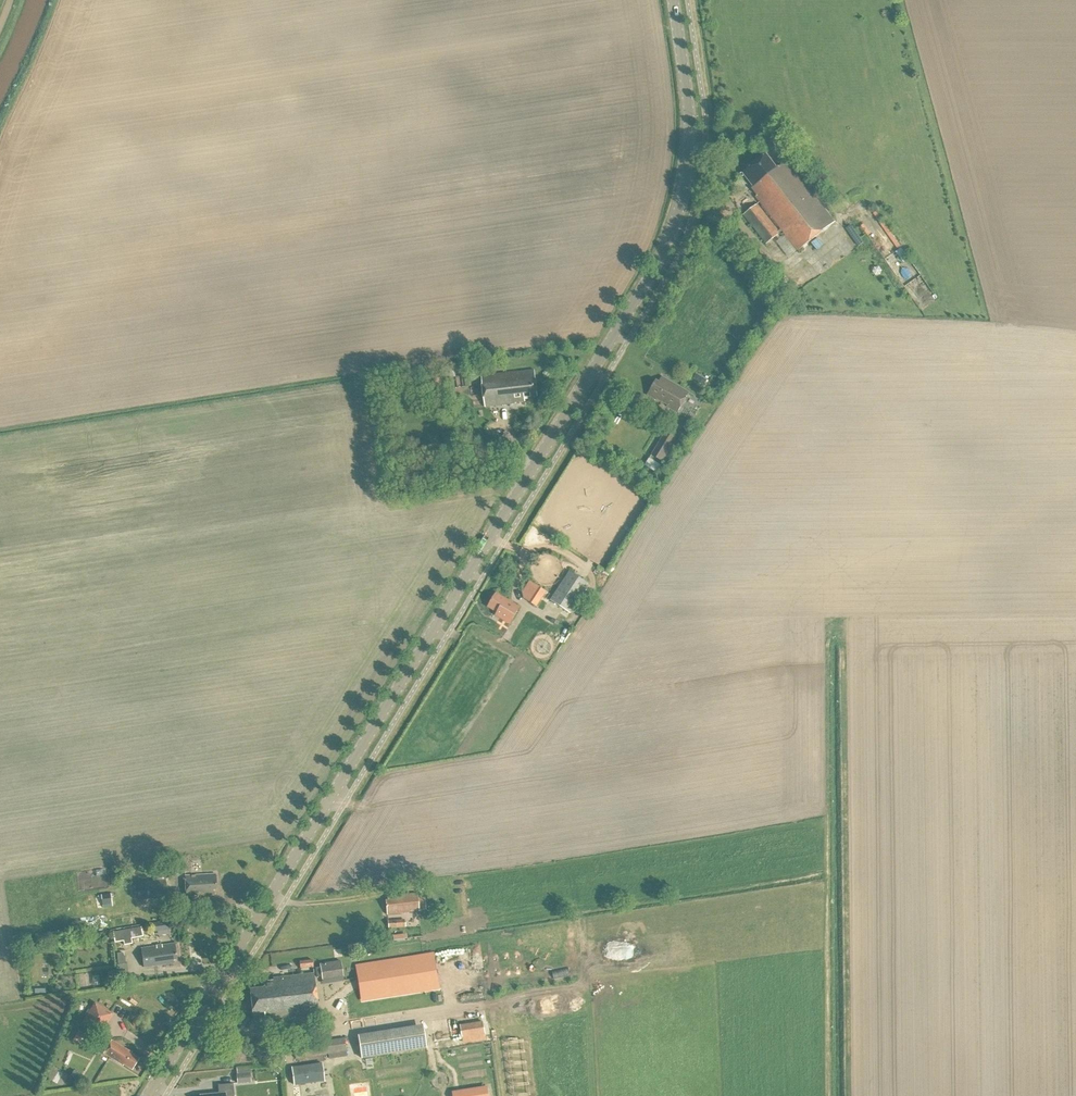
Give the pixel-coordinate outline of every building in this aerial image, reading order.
[(799,251),(835,222),(787,160),(777,168),(766,155),(743,173),(754,187),(750,189),(782,230),(779,232),(758,204),(744,214),(768,244),(783,231),(799,251)] [(538,396),(534,370),(482,376),(486,407),(516,403),(516,402),(525,401),(525,398),(528,398),(528,397),(538,396)] [(677,413),(688,393),(662,378),(659,383),(655,381),(647,395),(677,413)] [(666,430),(652,455),(667,464),(679,442),(675,439),(677,437),(666,430)] [(492,451),(483,448),(480,458),(488,461),(492,451)] [(662,466),(649,458),(645,466),(658,474),(662,466)] [(570,613),(591,584),(573,571),(552,600),(570,613)] [(536,586),(527,600),(537,607),(546,593),(536,586)] [(513,616),(518,607),(495,594),(493,596),(493,595),(490,599),(491,600),(487,607),(500,615),(499,617),(509,623),(513,616)] [(532,616),(527,624),(543,633),(547,626),(532,616)] [(184,861),(169,863),(171,874),(186,873),(184,861)] [(213,890),(216,890),(215,875),(185,876),(186,896),(213,895),(213,890)] [(135,900),(167,897),(165,880),(134,882),(135,900)] [(418,898),(417,893),(388,897),(388,901),(386,901),(388,916),(405,913),(404,912),(419,910),(419,909),(426,908),(425,897),(418,898)] [(96,896),(97,903),(97,908),(114,906),(113,901),(116,900),(115,894),(96,896)] [(107,914),(109,931),(146,925),(143,910),(139,911),(139,913),(120,916),(119,912),(107,914)] [(167,923),(153,925),(154,932),(168,930),(167,923)] [(123,941),(124,946),(132,944),(131,939),(143,937),(141,927),(113,932),(115,943),(123,941)] [(173,959),(176,958),(175,945),(141,949),(144,967),(174,963),(173,959)] [(313,961),(300,962),(301,970),(314,968),(313,961)] [(341,961),(319,964),(320,967),(315,968),(316,978),(321,977),(322,980),(343,977),(341,961)] [(267,1023),(319,1017),(313,973),(274,978),(274,981),(264,982),(265,988),(250,990),(253,1014),(265,1012),(267,1023)] [(420,995),(420,981),(347,983),(348,998),(420,995)] [(422,996),(440,994),(438,983),(421,986),(422,996)] [(95,1004),(85,1021),(102,1031),(112,1014),(95,1004)] [(423,1025),(358,1035),(361,1059),(426,1048),(423,1025)] [(345,1038),(294,1046),(296,1059),(347,1052),(345,1038)] [(132,1069),(138,1059),(130,1054),(131,1053),(111,1041),(104,1054),(123,1066),(124,1064),(132,1069)] [(277,1062),(285,1061),(284,1052),(276,1054),(277,1062)] [(322,1063),(291,1066),(294,1086),(324,1082),(322,1063)] [(275,1065),(272,1069),(278,1074),(281,1070),(275,1065)] [(236,1069),(237,1084),(251,1082),(250,1068),(236,1069)] [(73,1077),(85,1084),(88,1078),(77,1072),(73,1077)] [(233,1084),(218,1085),(219,1094),(200,1095),(234,1095),(233,1084)]
